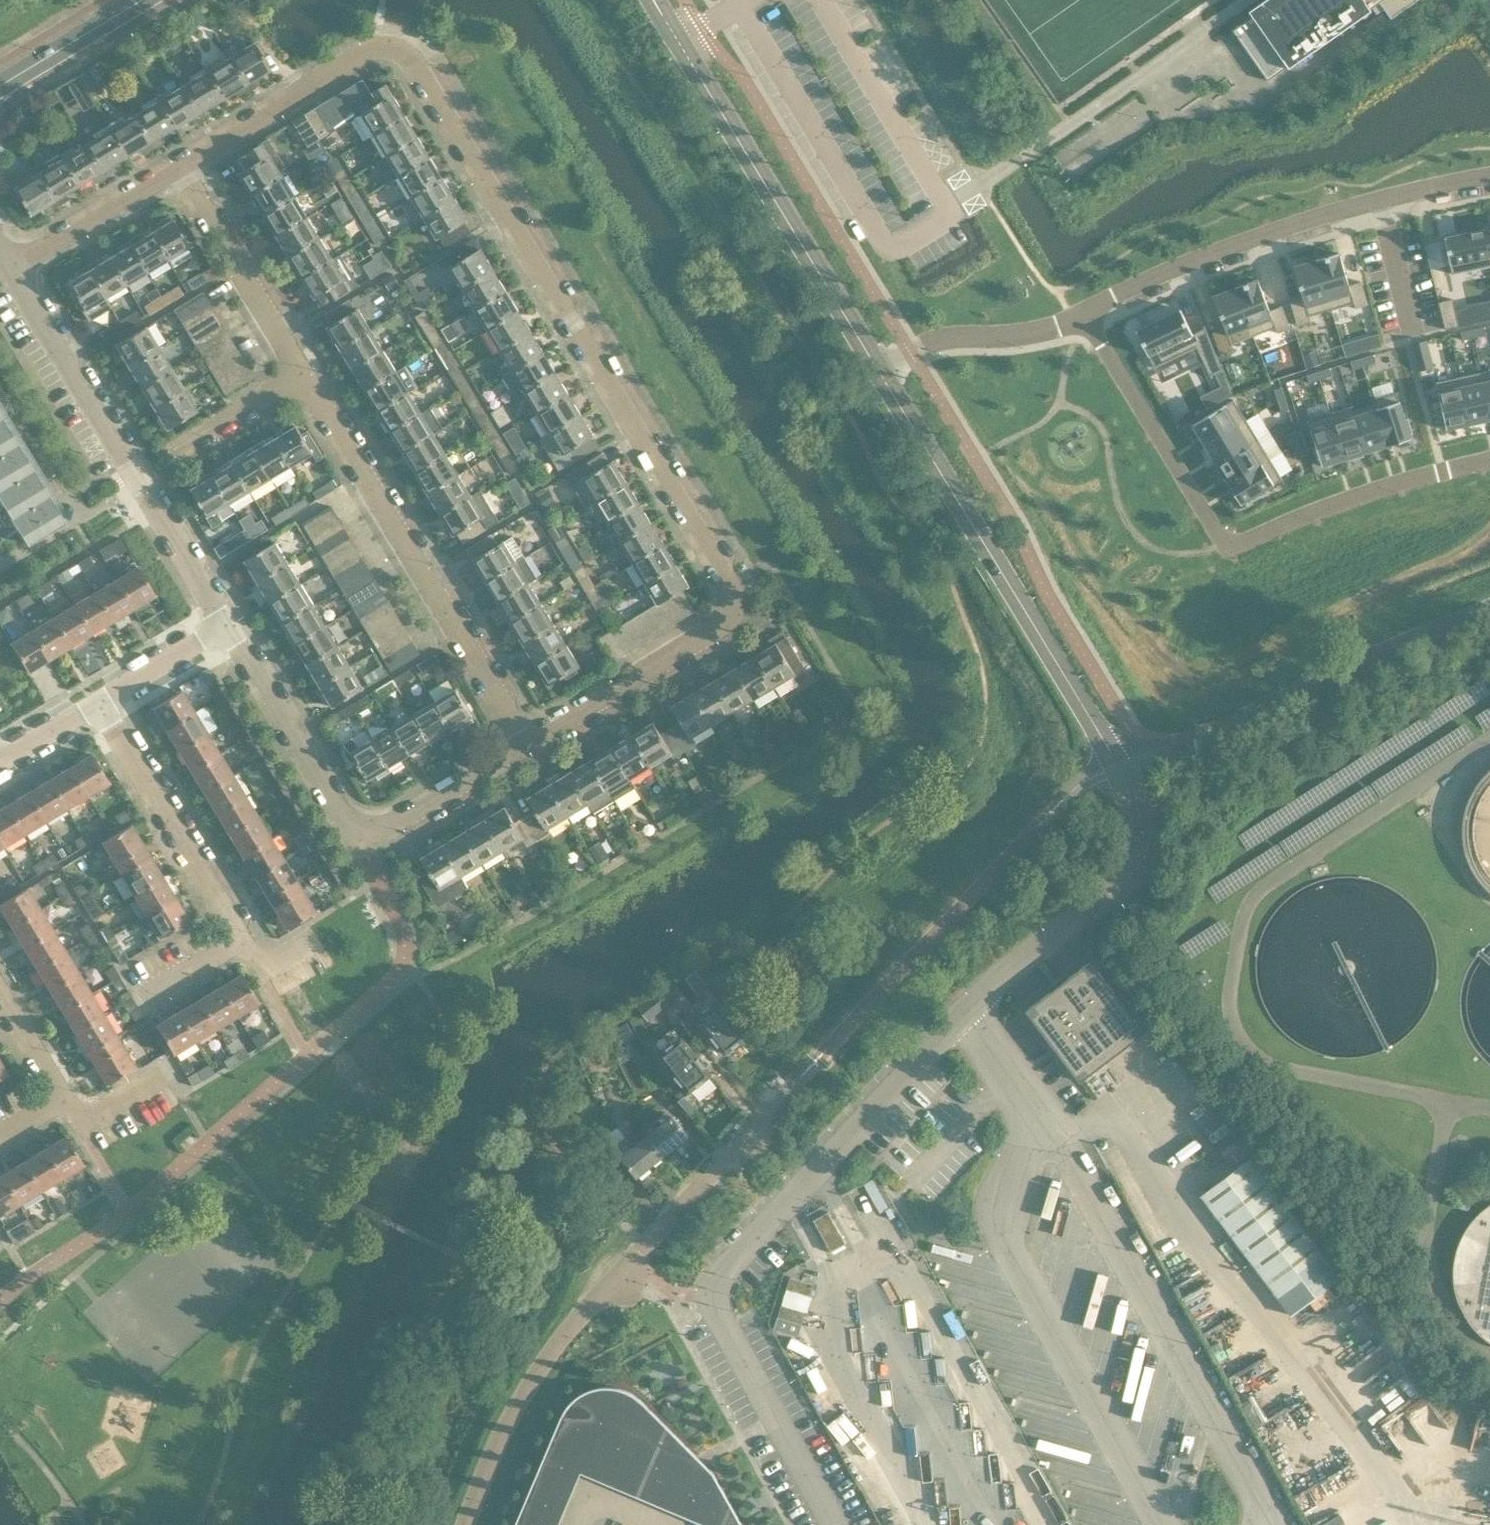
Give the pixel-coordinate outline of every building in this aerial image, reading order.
[(1252,16),(1237,26),(1239,28),(1260,58),(1255,62),(1268,80),(1288,66),(1289,69),(1372,10),(1370,9),(1383,0),(1274,0),(1252,16)] [(1395,16),(1418,0),(1383,0),(1395,16)] [(173,37),(160,45),(165,54),(178,46),(173,37)] [(228,57),(249,91),(256,86),(253,81),(270,70),(261,56),(264,54),(258,44),(255,46),(253,42),(228,57)] [(141,54),(133,59),(138,67),(146,62),(141,54)] [(249,91),(228,57),(204,72),(221,100),(238,90),(241,95),(249,91)] [(89,70),(79,76),(83,82),(92,76),(89,70)] [(221,100),(204,72),(180,86),(201,120),(208,115),(205,110),(221,100)] [(78,80),(68,86),(75,99),(86,92),(78,80)] [(363,80),(316,109),(331,134),(362,115),(372,95),(363,80)] [(373,94),(372,95),(362,115),(374,135),(406,116),(387,84),(373,93),(373,94)] [(201,120),(180,86),(156,101),(173,129),(190,119),(193,124),(201,120)] [(173,129),(156,101),(132,115),(153,149),(161,144),(157,138),(173,129)] [(305,115),(320,140),(331,134),(316,109),(305,115)] [(20,114),(11,119),(16,128),(25,122),(20,114)] [(153,149),(132,115),(108,130),(125,158),(142,148),(145,153),(153,149)] [(320,140),(305,115),(294,122),(309,147),(320,140)] [(374,135),(387,156),(418,137),(406,116),(374,135)] [(125,158),(108,130),(84,144),(105,178),(113,173),(109,167),(125,158)] [(331,136),(324,140),(328,146),(335,142),(331,136)] [(387,156),(378,161),(391,182),(399,177),(431,158),(418,137),(387,156)] [(269,139),(235,160),(242,172),(239,174),(252,195),(284,176),(271,155),(276,152),(269,139)] [(105,178),(84,144),(75,150),(73,146),(58,155),(77,187),(94,177),(97,182),(105,178)] [(46,167),(38,172),(36,173),(57,207),(65,202),(61,196),(77,187),(58,155),(44,164),(46,167)] [(328,163),(334,174),(343,169),(336,158),(328,163)] [(399,177),(412,197),(443,178),(431,158),(399,177)] [(36,173),(38,172),(36,169),(34,170),(31,165),(7,179),(12,188),(14,191),(11,193),(17,203),(20,201),(29,216),(46,206),(49,211),(57,207),(36,173)] [(349,179),(343,169),(334,174),(340,184),(349,179)] [(296,197),(284,176),(252,195),(264,216),(296,197)] [(456,199),(443,178),(412,197),(403,203),(416,223),(424,218),(456,199)] [(349,179),(340,184),(346,194),(355,189),(349,179)] [(355,189),(346,194),(353,205),(361,199),(355,189)] [(309,217),(296,197),(264,216),(277,237),(309,217)] [(367,210),(361,199),(353,205),(359,215),(367,210)] [(469,220),(456,199),(424,218),(437,239),(440,237),(446,248),(471,233),(465,223),(469,220)] [(343,223),(354,217),(350,210),(340,216),(343,223)] [(373,220),(367,210),(359,215),(365,225),(373,220)] [(150,232),(167,260),(188,247),(171,219),(170,220),(168,217),(157,223),(159,227),(150,232)] [(321,238),(309,217),(277,237),(289,257),(321,238)] [(371,235),(380,230),(373,220),(365,225),(371,235)] [(1445,237),(1452,274),(1489,266),(1489,259),(1484,229),(1445,237)] [(386,240),(380,230),(371,235),(377,246),(386,240)] [(167,260),(150,232),(141,237),(139,234),(127,241),(146,273),(167,260)] [(302,278),(334,259),(321,238),(289,257),(302,278)] [(449,268),(462,289),(494,270),(481,249),(480,249),(474,238),(450,253),(456,264),(449,268)] [(126,285),(146,273),(127,241),(115,248),(117,252),(109,257),(126,285)] [(381,251),(374,255),(384,271),(391,267),(381,251)] [(1339,253),(1316,260),(1331,309),(1354,303),(1355,308),(1368,304),(1361,281),(1349,285),(1339,253)] [(334,259),(302,278),(315,299),(321,309),(346,294),(359,286),(340,255),(334,259)] [(86,266),(105,298),(126,285),(109,257),(100,262),(98,259),(86,266)] [(1303,299),(1291,303),(1298,326),(1311,322),(1309,316),(1331,309),(1316,260),(1294,267),(1303,299)] [(111,308),(105,298),(86,266),(74,273),(76,277),(66,282),(79,303),(78,304),(88,321),(111,308)] [(506,291),(494,270),(462,289),(475,310),(506,291)] [(208,279),(203,271),(186,282),(191,290),(208,279)] [(392,274),(384,279),(390,289),(398,284),(392,274)] [(1257,279),(1235,288),(1254,336),(1276,328),(1278,333),(1290,328),(1282,306),(1269,311),(1257,279)] [(161,297),(166,305),(183,295),(178,287),(161,297)] [(428,288),(414,296),(420,306),(420,307),(426,304),(427,307),(436,302),(428,288)] [(1235,288),(1213,296),(1225,328),(1213,333),(1221,355),(1234,350),(1232,344),(1254,336),(1235,288)] [(519,311),(506,291),(475,310),(487,330),(519,311)] [(180,321),(187,316),(208,303),(202,292),(173,310),(180,321)] [(149,315),(166,305),(161,297),(144,307),(149,315)] [(1452,299),(1439,302),(1445,329),(1459,326),(1459,325),(1455,312),(1452,299)] [(327,328),(340,349),(372,330),(359,308),(356,310),(350,300),(325,315),(331,325),(327,328)] [(187,316),(194,326),(215,314),(208,303),(187,316)] [(1455,312),(1459,325),(1459,326),(1489,319),(1489,303),(1468,307),(1469,309),(1455,312)] [(1180,309),(1136,331),(1154,368),(1196,347),(1211,378),(1213,377),(1212,375),(1221,370),(1222,370),(1205,325),(1203,326),(1204,328),(1192,334),(1180,309)] [(415,316),(422,327),(431,322),(424,311),(415,316)] [(531,332),(519,311),(487,330),(500,351),(531,332)] [(119,322),(124,330),(141,320),(136,312),(119,322)] [(215,314),(194,326),(200,337),(221,324),(215,314)] [(186,331),(194,326),(187,316),(180,321),(186,331)] [(108,340),(124,330),(119,322),(103,332),(108,340)] [(437,332),(431,322),(422,327),(428,337),(437,332)] [(192,342),(198,351),(227,334),(221,324),(200,337),(192,342)] [(457,336),(450,324),(442,329),(449,341),(457,336)] [(130,365),(158,347),(145,326),(114,346),(114,347),(115,346),(121,357),(124,355),(130,365)] [(192,342),(200,337),(194,326),(186,331),(192,342)] [(1484,327),(1472,329),(1474,337),(1486,335),(1484,327)] [(1472,329),(1461,332),(1462,340),(1474,337),(1472,329)] [(384,350),(372,330),(340,349),(353,370),(384,350)] [(443,342),(437,332),(428,337),(434,348),(443,342)] [(544,353),(531,332),(500,351),(512,372),(544,353)] [(205,362),(213,358),(234,345),(227,334),(198,351),(205,362)] [(1356,340),(1342,344),(1346,356),(1360,352),(1356,340)] [(1426,340),(1412,344),(1420,371),(1433,367),(1426,340)] [(449,353),(443,342),(434,348),(441,358),(449,353)] [(213,358),(219,368),(240,355),(234,345),(213,358)] [(171,368),(158,347),(130,365),(136,375),(133,377),(140,387),(171,368)] [(397,371),(384,350),(353,370),(365,390),(397,371)] [(1316,350),(1304,354),(1308,368),(1320,364),(1316,350)] [(455,363),(449,353),(441,358),(447,368),(455,363)] [(544,353),(512,372),(504,377),(516,398),(525,392),(556,373),(544,353)] [(1373,354),(1361,358),(1363,366),(1376,362),(1373,354)] [(219,368),(225,378),(246,366),(240,355),(219,368)] [(219,368),(213,358),(205,362),(211,373),(219,368)] [(1361,358),(1350,361),(1353,369),(1363,366),(1361,358)] [(461,373),(455,363),(447,368),(453,378),(461,373)] [(246,366),(225,378),(218,383),(225,394),(253,377),(246,366)] [(155,406),(184,389),(171,368),(140,387),(146,398),(149,396),(155,406)] [(211,373),(218,383),(225,378),(219,368),(211,373)] [(1330,368),(1317,372),(1320,379),(1332,375),(1330,368)] [(1482,372),(1489,411),(1489,370),(1482,372)] [(409,392),(397,371),(365,390),(378,411),(409,392)] [(1317,372),(1307,375),(1309,383),(1320,379),(1317,372)] [(1459,377),(1470,424),(1489,420),(1489,411),(1482,372),(1459,377)] [(468,383),(461,373),(453,378),(459,388),(468,383)] [(525,392),(537,413),(569,394),(556,373),(525,392)] [(1459,377),(1436,382),(1442,409),(1439,409),(1442,426),(1445,425),(1446,429),(1470,424),(1459,377)] [(1391,382),(1372,387),(1375,399),(1374,399),(1388,445),(1411,438),(1410,434),(1413,433),(1408,417),(1405,418),(1397,392),(1394,393),(1391,382)] [(474,393),(468,383),(459,388),(465,399),(474,393)] [(1282,387),(1274,389),(1278,400),(1285,398),(1282,387)] [(184,389),(155,406),(161,416),(158,418),(165,428),(164,428),(165,429),(182,419),(183,420),(194,414),(193,412),(197,410),(184,389)] [(422,412),(409,392),(378,411),(390,432),(422,412)] [(480,403),(474,393),(465,399),(471,409),(480,403)] [(581,415),(569,394),(537,413),(550,434),(581,415)] [(1285,398),(1278,400),(1282,412),(1289,410),(1285,398)] [(1353,406),(1352,406),(1367,452),(1388,445),(1374,399),(1373,400),(1374,404),(1355,411),(1353,406)] [(1234,400),(1193,425),(1205,445),(1246,420),(1234,400)] [(486,414),(480,403),(471,409),(477,419),(486,414)] [(1352,406),(1330,413),(1345,459),(1348,458),(1349,461),(1364,456),(1363,453),(1367,452),(1352,406)] [(430,407),(422,412),(390,432),(403,452),(434,433),(443,428),(430,407)] [(1330,413),(1308,420),(1316,446),(1313,447),(1318,463),(1321,462),(1322,466),(1345,459),(1330,413)] [(492,424),(486,414),(477,419),(484,429),(492,424)] [(550,434),(541,440),(560,471),(600,447),(594,436),(581,415),(550,434)] [(2,540),(18,531),(25,543),(67,518),(66,517),(74,512),(69,505),(61,509),(60,507),(55,510),(0,419),(0,537),(2,540)] [(1246,420),(1205,445),(1217,464),(1258,439),(1246,420)] [(284,433),(275,439),(292,467),(313,455),(317,462),(324,457),(307,430),(301,434),(296,426),(295,427),(293,423),(282,430),(284,433)] [(498,434),(492,424),(484,429),(490,439),(498,434)] [(1296,432),(1288,434),(1292,445),(1299,443),(1296,432)] [(447,454),(434,433),(403,452),(415,473),(447,454)] [(505,444),(498,434),(490,439),(496,449),(505,444)] [(292,467),(275,439),(267,444),(265,440),(253,448),(271,479),(292,467)] [(1258,439),(1217,464),(1229,484),(1270,459),(1258,439)] [(1299,443),(1292,445),(1295,457),(1303,455),(1299,443)] [(511,454),(505,444),(496,449),(502,460),(511,454)] [(234,463),(251,492),(271,479),(253,448),(240,455),(242,458),(234,463)] [(586,506),(595,501),(627,482),(614,460),(610,463),(603,453),(567,474),(586,506)] [(459,475),(447,454),(415,473),(428,494),(459,475)] [(511,454),(502,460),(511,474),(520,469),(511,454)] [(1270,459),(1229,484),(1241,504),(1245,502),(1246,505),(1261,496),(1259,494),(1282,479),(1270,459)] [(211,473),(230,504),(251,492),(234,463),(225,468),(223,465),(211,473)] [(230,504),(211,473),(198,480),(200,483),(191,489),(204,509),(202,510),(213,527),(223,521),(217,512),(230,504)] [(428,494),(440,514),(472,495),(459,475),(428,494)] [(335,489),(331,482),(314,493),(318,499),(335,489)] [(639,502),(627,482),(595,501),(607,522),(639,502)] [(480,490),(472,495),(440,514),(453,536),(457,533),(463,544),(500,522),(480,490)] [(293,515),(310,505),(306,498),(289,508),(293,515)] [(652,523),(639,502),(607,522),(620,542),(652,523)] [(317,530),(338,517),(331,506),(310,519),(317,530)] [(293,515),(289,508),(272,518),(276,525),(293,515)] [(317,530),(309,535),(316,545),(344,528),(338,517),(317,530)] [(317,530),(310,519),(303,524),(309,535),(317,530)] [(262,521),(246,531),(251,540),(268,530),(262,521)] [(664,544),(652,523),(620,542),(632,563),(664,544)] [(549,530),(555,540),(564,535),(557,524),(549,530)] [(344,528),(316,545),(322,556),(330,551),(351,538),(344,528)] [(246,531),(240,534),(246,543),(251,540),(246,531)] [(491,535),(467,549),(473,560),(485,581),(517,562),(526,557),(513,537),(505,542),(504,541),(498,545),(491,535)] [(570,545),(564,535),(555,540),(561,550),(570,545)] [(357,549),(351,538),(330,551),(336,561),(357,549)] [(234,550),(228,541),(215,549),(220,558),(234,550)] [(258,582),(289,563),(277,542),(245,561),(258,582)] [(110,544),(100,550),(104,558),(114,552),(110,544)] [(677,564),(664,544),(632,563),(645,584),(677,564)] [(561,550),(567,561),(576,555),(570,545),(561,550)] [(363,559),(357,549),(336,561),(342,572),(363,559)] [(328,566),(336,561),(330,551),(322,556),(328,566)] [(563,563),(558,555),(550,560),(555,568),(563,563)] [(582,565),(576,555),(567,561),(573,571),(582,565)] [(88,557),(78,563),(82,570),(93,564),(88,557)] [(526,557),(517,562),(485,581),(498,602),(529,583),(538,578),(526,557)] [(369,570),(363,559),(342,572),(335,576),(341,587),(369,570)] [(335,576),(342,572),(336,561),(328,566),(335,576)] [(289,563),(258,582),(270,603),(302,584),(289,563)] [(689,586),(677,564),(645,584),(657,604),(650,608),(664,630),(674,624),(661,603),(671,597),(682,590),(689,586)] [(573,571),(580,581),(588,576),(582,565),(573,571)] [(116,580),(133,608),(154,595),(137,567),(116,580)] [(67,570),(57,576),(61,583),(71,577),(67,570)] [(355,593),(376,580),(369,570),(341,587),(347,597),(355,593)] [(570,576),(561,582),(565,588),(574,583),(570,576)] [(595,586),(588,576),(580,581),(586,591),(595,586)] [(133,608),(116,580),(95,592),(112,621),(133,608)] [(361,603),(382,591),(376,580),(355,593),(361,603)] [(53,589),(48,581),(36,588),(41,597),(53,589)] [(542,604),(529,583),(498,602),(510,623),(542,604)] [(302,584),(270,603),(283,624),(314,605),(302,584)] [(595,586),(586,591),(592,601),(601,596),(595,586)] [(682,590),(671,597),(684,618),(695,612),(682,590)] [(367,614),(388,601),(382,591),(361,603),(367,614)] [(610,591),(601,596),(607,606),(616,601),(610,591)] [(112,621),(95,592),(74,605),(91,633),(112,621)] [(33,602),(28,593),(15,600),(20,609),(33,602)] [(355,593),(347,597),(354,608),(361,603),(355,593)] [(607,606),(601,596),(592,601),(598,612),(607,606)] [(674,624),(684,618),(671,597),(661,603),(674,624)] [(367,614),(360,618),(366,629),(395,612),(388,601),(367,614)] [(361,603),(354,608),(360,618),(367,614),(361,603)] [(554,624),(542,604),(510,623),(523,644),(554,624)] [(91,633),(74,605),(53,618),(70,646),(91,633)] [(314,605),(283,624),(295,645),(327,626),(314,605)] [(0,611),(0,622),(1,624),(8,620),(9,615),(5,608),(0,611)] [(650,608),(640,614),(654,636),(664,630),(650,608)] [(380,635),(401,622),(395,612),(366,629),(372,639),(380,635)] [(654,636),(640,614),(630,620),(644,642),(654,636)] [(32,630),(49,659),(70,646),(53,618),(32,630)] [(644,642),(630,620),(620,626),(633,649),(644,642)] [(386,645),(407,632),(401,622),(380,635),(386,645)] [(567,645),(554,624),(523,644),(535,664),(567,645)] [(327,626),(295,645),(308,665),(339,646),(327,626)] [(633,649),(620,626),(610,632),(623,655),(633,649)] [(49,659),(32,630),(10,643),(27,672),(49,659)] [(393,655),(413,643),(407,632),(386,645),(393,655)] [(623,655),(610,632),(599,639),(613,661),(623,655)] [(755,656),(774,688),(794,676),(799,683),(810,676),(783,632),(764,643),(767,648),(755,656)] [(380,635),(372,639),(379,650),(386,645),(380,635)] [(393,655),(385,660),(392,671),(420,654),(413,643),(393,655)] [(386,645),(379,650),(385,660),(393,655),(386,645)] [(580,666),(567,645),(535,664),(548,685),(568,673),(570,677),(578,672),(576,669),(580,666)] [(308,665),(320,686),(352,667),(339,646),(308,665)] [(435,655),(418,665),(422,672),(439,662),(435,655)] [(753,700),(774,688),(755,656),(743,663),(740,658),(731,663),(753,700)] [(733,713),(753,700),(731,663),(722,668),(725,674),(713,681),(733,713)] [(352,667),(320,686),(333,707),(365,688),(352,667)] [(393,680),(397,687),(414,677),(410,670),(393,680)] [(380,697),(397,687),(393,680),(376,690),(380,697)] [(712,725),(733,713),(713,681),(701,688),(698,683),(689,688),(712,725)] [(208,689),(214,700),(223,695),(217,684),(208,689)] [(692,737),(712,725),(689,688),(681,693),(684,699),(671,706),(681,722),(671,728),(685,752),(696,745),(692,737)] [(455,689),(434,702),(451,730),(460,725),(462,728),(474,721),(472,718),(472,717),(455,689)] [(165,729),(194,712),(181,691),(152,708),(165,729)] [(223,695),(214,700),(220,710),(229,705),(223,695)] [(368,695),(351,705),(355,712),(372,702),(368,695)] [(443,735),(451,730),(434,702),(413,715),(432,746),(445,738),(443,735)] [(338,722),(355,712),(351,705),(334,715),(338,722)] [(194,712),(165,729),(178,751),(206,733),(194,712)] [(420,753),(432,746),(413,715),(393,727),(410,755),(418,750),(420,753)] [(674,758),(685,752),(671,728),(660,734),(653,722),(644,727),(641,722),(629,729),(651,767),(671,754),(674,758)] [(233,732),(240,742),(248,737),(242,726),(233,732)] [(401,760),(410,755),(393,727),(372,740),(391,771),(403,764),(401,760)] [(611,747),(630,779),(651,767),(629,729),(616,737),(619,742),(611,747)] [(206,733),(178,751),(191,771),(219,754),(206,733)] [(248,737),(240,742),(246,752),(254,747),(248,737)] [(391,771),(372,740),(359,747),(353,738),(344,744),(354,761),(356,760),(368,781),(377,775),(379,779),(391,771)] [(636,788),(630,779),(611,747),(599,754),(596,749),(587,755),(615,800),(636,788)] [(70,767),(87,795),(108,782),(91,754),(70,767)] [(204,792),(232,775),(219,754),(191,771),(204,792)] [(594,813),(615,800),(587,755),(578,760),(581,765),(569,772),(589,804),(594,813)] [(70,767),(49,780),(66,808),(87,795),(70,767)] [(259,773),(265,784),(274,779),(267,768),(259,773)] [(568,817),(589,804),(569,772),(558,779),(554,774),(546,780),(568,817)] [(216,813),(244,796),(232,775),(204,792),(216,813)] [(274,779),(265,784),(271,794),(280,789),(274,779)] [(28,792),(45,821),(66,808),(49,780),(28,792)] [(548,829),(568,817),(546,780),(537,785),(540,790),(527,798),(535,810),(525,816),(539,840),(550,833),(548,829)] [(707,791),(699,796),(704,804),(713,799),(707,791)] [(7,805),(24,833),(45,821),(28,792),(7,805)] [(229,834),(257,817),(244,796),(216,813),(229,834)] [(3,846),(24,833),(7,805),(0,809),(0,842),(3,846)] [(481,814),(503,852),(523,839),(528,847),(539,840),(525,816),(515,823),(505,807),(493,814),(489,809),(481,814)] [(115,816),(120,825),(130,818),(125,810),(115,816)] [(284,816),(290,826),(299,821),(293,810),(284,816)] [(482,864),(503,852),(481,814),(472,820),(475,825),(463,832),(482,864)] [(229,834),(242,855),(270,838),(257,817),(229,834)] [(664,819),(658,823),(661,828),(667,825),(664,819)] [(305,831),(299,821),(290,826),(297,836),(305,831)] [(102,843),(121,874),(149,856),(130,825),(102,843)] [(95,828),(84,834),(90,843),(100,837),(95,828)] [(462,877),(462,876),(482,864),(463,832),(451,839),(448,834),(439,839),(462,877)] [(90,843),(84,834),(74,841),(79,849),(90,843)] [(254,876),(283,859),(270,838),(242,855),(254,876)] [(468,887),(462,876),(462,877),(439,839),(430,845),(433,850),(421,857),(425,864),(415,871),(437,906),(468,887)] [(609,857),(600,842),(591,848),(599,863),(609,857)] [(310,843),(303,847),(306,852),(313,848),(310,843)] [(621,844),(617,846),(621,854),(628,850),(625,845),(621,844)] [(310,857),(316,868),(324,862),(318,852),(310,857)] [(52,854),(42,860),(47,869),(58,862),(52,854)] [(162,877),(149,856),(121,874),(134,895),(162,877)] [(267,897),(295,880),(283,859),(254,876),(267,897)] [(47,869),(42,860),(32,866),(37,875),(47,869)] [(331,873),(324,862),(316,868),(322,878),(331,873)] [(317,871),(308,877),(312,884),(321,878),(317,871)] [(174,898),(162,877),(134,895),(146,915),(174,898)] [(11,879),(0,885),(5,894),(16,888),(11,879)] [(295,880),(267,897),(286,928),(314,911),(295,880)] [(53,887),(60,897),(68,892),(62,882),(53,887)] [(73,888),(79,899),(88,893),(82,883),(73,888)] [(40,910),(27,888),(0,904),(0,908),(11,927),(40,910)] [(535,891),(530,894),(533,899),(538,896),(535,891)] [(74,902),(68,892),(60,897),(66,908),(74,902)] [(94,904),(88,893),(79,899),(86,909),(94,904)] [(174,898),(146,915),(159,937),(188,920),(174,898)] [(515,901),(509,905),(516,917),(522,913),(515,901)] [(40,910),(11,927),(24,948),(52,931),(40,910)] [(485,920),(479,923),(485,933),(491,930),(485,920)] [(79,929),(85,939),(93,934),(87,924),(79,929)] [(99,930),(105,941),(113,935),(107,925),(99,930)] [(52,931),(24,948),(37,969),(65,952),(52,931)] [(100,944),(93,934),(85,939),(91,949),(100,944)] [(120,946),(113,935),(105,941),(111,951),(120,946)] [(65,952),(37,969),(50,990),(78,973),(65,952)] [(1052,990),(1026,1010),(1080,1082),(1145,1032),(1090,961),(1064,981),(1067,984),(1054,993),(1052,990)] [(104,971),(110,981),(119,976),(113,966),(104,971)] [(90,994),(78,973),(50,990),(62,1011),(90,994)] [(219,987),(236,1015),(258,1002),(241,974),(219,987)] [(125,986),(119,976),(110,981),(117,991),(125,986)] [(660,990),(670,1003),(675,1009),(688,999),(673,980),(660,990)] [(198,1000),(215,1028),(236,1015),(219,987),(198,1000)] [(649,999),(659,1011),(670,1003),(660,990),(649,999)] [(75,1032),(103,1015),(90,994),(62,1011),(75,1032)] [(718,999),(696,1016),(725,1054),(748,1037),(718,999)] [(177,1012),(194,1040),(215,1028),(198,1000),(177,1012)] [(130,1013),(136,1023),(144,1018),(138,1008),(130,1013)] [(194,1040),(177,1012),(156,1025),(173,1053),(194,1040)] [(88,1053),(116,1036),(103,1015),(75,1032),(88,1053)] [(151,1028),(144,1018),(136,1023),(142,1033),(151,1028)] [(627,1023),(610,1032),(617,1044),(633,1035),(627,1023)] [(258,1047),(267,1042),(260,1029),(251,1035),(258,1047)] [(116,1036),(88,1053),(106,1084),(135,1067),(116,1036)] [(682,1037),(660,1055),(689,1092),(711,1075),(682,1037)] [(625,1046),(615,1052),(621,1063),(632,1058),(625,1046)] [(233,1054),(239,1063),(249,1057),(244,1048),(233,1054)] [(228,1070),(239,1063),(233,1054),(223,1061),(228,1070)] [(192,1086),(202,1080),(197,1072),(193,1074),(184,1058),(177,1062),(187,1078),(192,1086)] [(208,1065),(197,1072),(202,1080),(213,1074),(208,1065)] [(674,1117),(649,1137),(664,1157),(690,1136),(674,1117)] [(44,1149),(61,1177),(83,1164),(66,1136),(44,1149)] [(664,1157),(649,1137),(624,1157),(638,1177),(664,1157)] [(40,1190),(61,1177),(44,1149),(23,1162),(40,1190)] [(2,1175),(19,1203),(40,1190),(23,1162),(2,1175)] [(1290,1319),(1339,1283),(1251,1164),(1202,1200),(1290,1319)] [(2,1175),(0,1176),(0,1214),(19,1203),(2,1175)] [(78,1188),(71,1193),(77,1203),(84,1198),(78,1188)] [(59,1198),(50,1204),(56,1215),(66,1209),(59,1198)] [(1486,1206),(1482,1210),(1479,1213),(1475,1217),(1472,1220),(1472,1221),(1469,1225),(1466,1229),(1463,1233),(1461,1238),(1459,1242),(1457,1247),(1456,1252),(1455,1257),(1454,1262),(1453,1267),(1453,1272),(1453,1277),(1454,1282),(1454,1287),(1455,1292),(1456,1296),(1458,1300),(1458,1301),(1460,1306),(1462,1310),(1463,1313),(1464,1315),(1467,1319),(1470,1323),(1473,1327),(1476,1331),(1480,1334),(1484,1338),(1488,1341),(1489,1342),(1489,1204),(1486,1206)] [(831,1252),(846,1243),(828,1212),(814,1220),(831,1252)] [(36,1216),(30,1220),(35,1228),(42,1224),(36,1216)] [(20,1227),(25,1236),(34,1231),(29,1222),(20,1227)] [(814,1284),(790,1277),(778,1317),(802,1324),(814,1284)] [(858,1298),(865,1360),(877,1359),(880,1385),(891,1386),(893,1410),(905,1431),(916,1431),(919,1457),(932,1456),(936,1482),(946,1483),(948,1507),(960,1508),(963,1524),(1027,1524),(1020,1513),(1004,1513),(1002,1486),(991,1486),(989,1461),(977,1462),(973,1434),(961,1435),(959,1407),(949,1388),(937,1389),(934,1363),(922,1363),(920,1337),(908,1336),(904,1308),(893,1311),(878,1285),(858,1298)] [(709,1469),(708,1470),(694,1456),(695,1455),(666,1425),(637,1494),(639,1495),(639,1494),(665,1505),(664,1506),(666,1507),(667,1506),(692,1517),(692,1518),(694,1519),(694,1518),(712,1524),(742,1524),(713,1473),(709,1469)]
